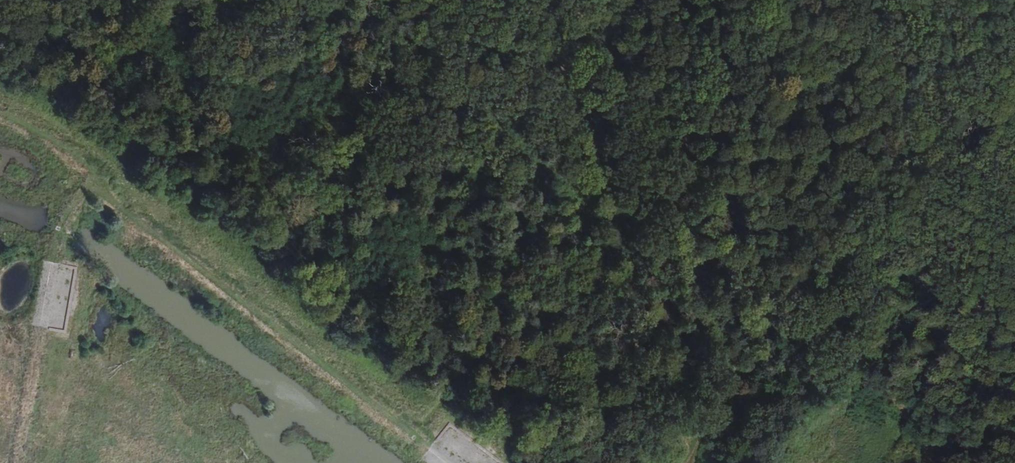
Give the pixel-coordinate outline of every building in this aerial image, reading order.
[(78,268),(43,261),(31,327),(66,334),(78,268)]
